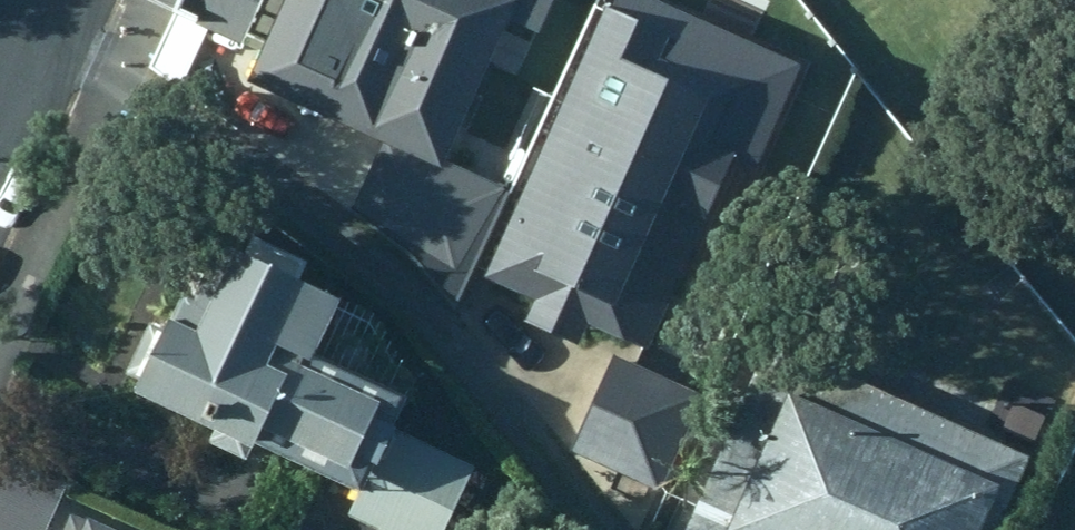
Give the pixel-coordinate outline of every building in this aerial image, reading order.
[(255,0),(165,0),(160,11),(237,46),(255,0)] [(549,0),(268,0),(233,74),(279,93),(278,99),(363,140),(339,204),(407,252),(449,302),(496,181),(401,144),(404,138),(436,150),(487,17),(535,36),(549,0)] [(474,274),(518,295),(507,319),(563,343),(572,319),(636,348),(718,157),(748,172),(792,63),(652,0),(598,0),(474,274)] [(95,382),(218,441),(219,431),(349,493),(339,514),(374,529),(426,529),(456,463),(364,419),(378,391),(277,343),(302,289),(189,236),(163,291),(147,285),(135,311),(128,307),(95,382)] [(761,339),(677,529),(986,529),(1018,458),(761,339)] [(695,392),(603,349),(560,449),(652,492),(695,392)] [(51,500),(0,477),(0,529),(36,529),(51,500)] [(61,502),(48,529),(121,529),(61,502)]
